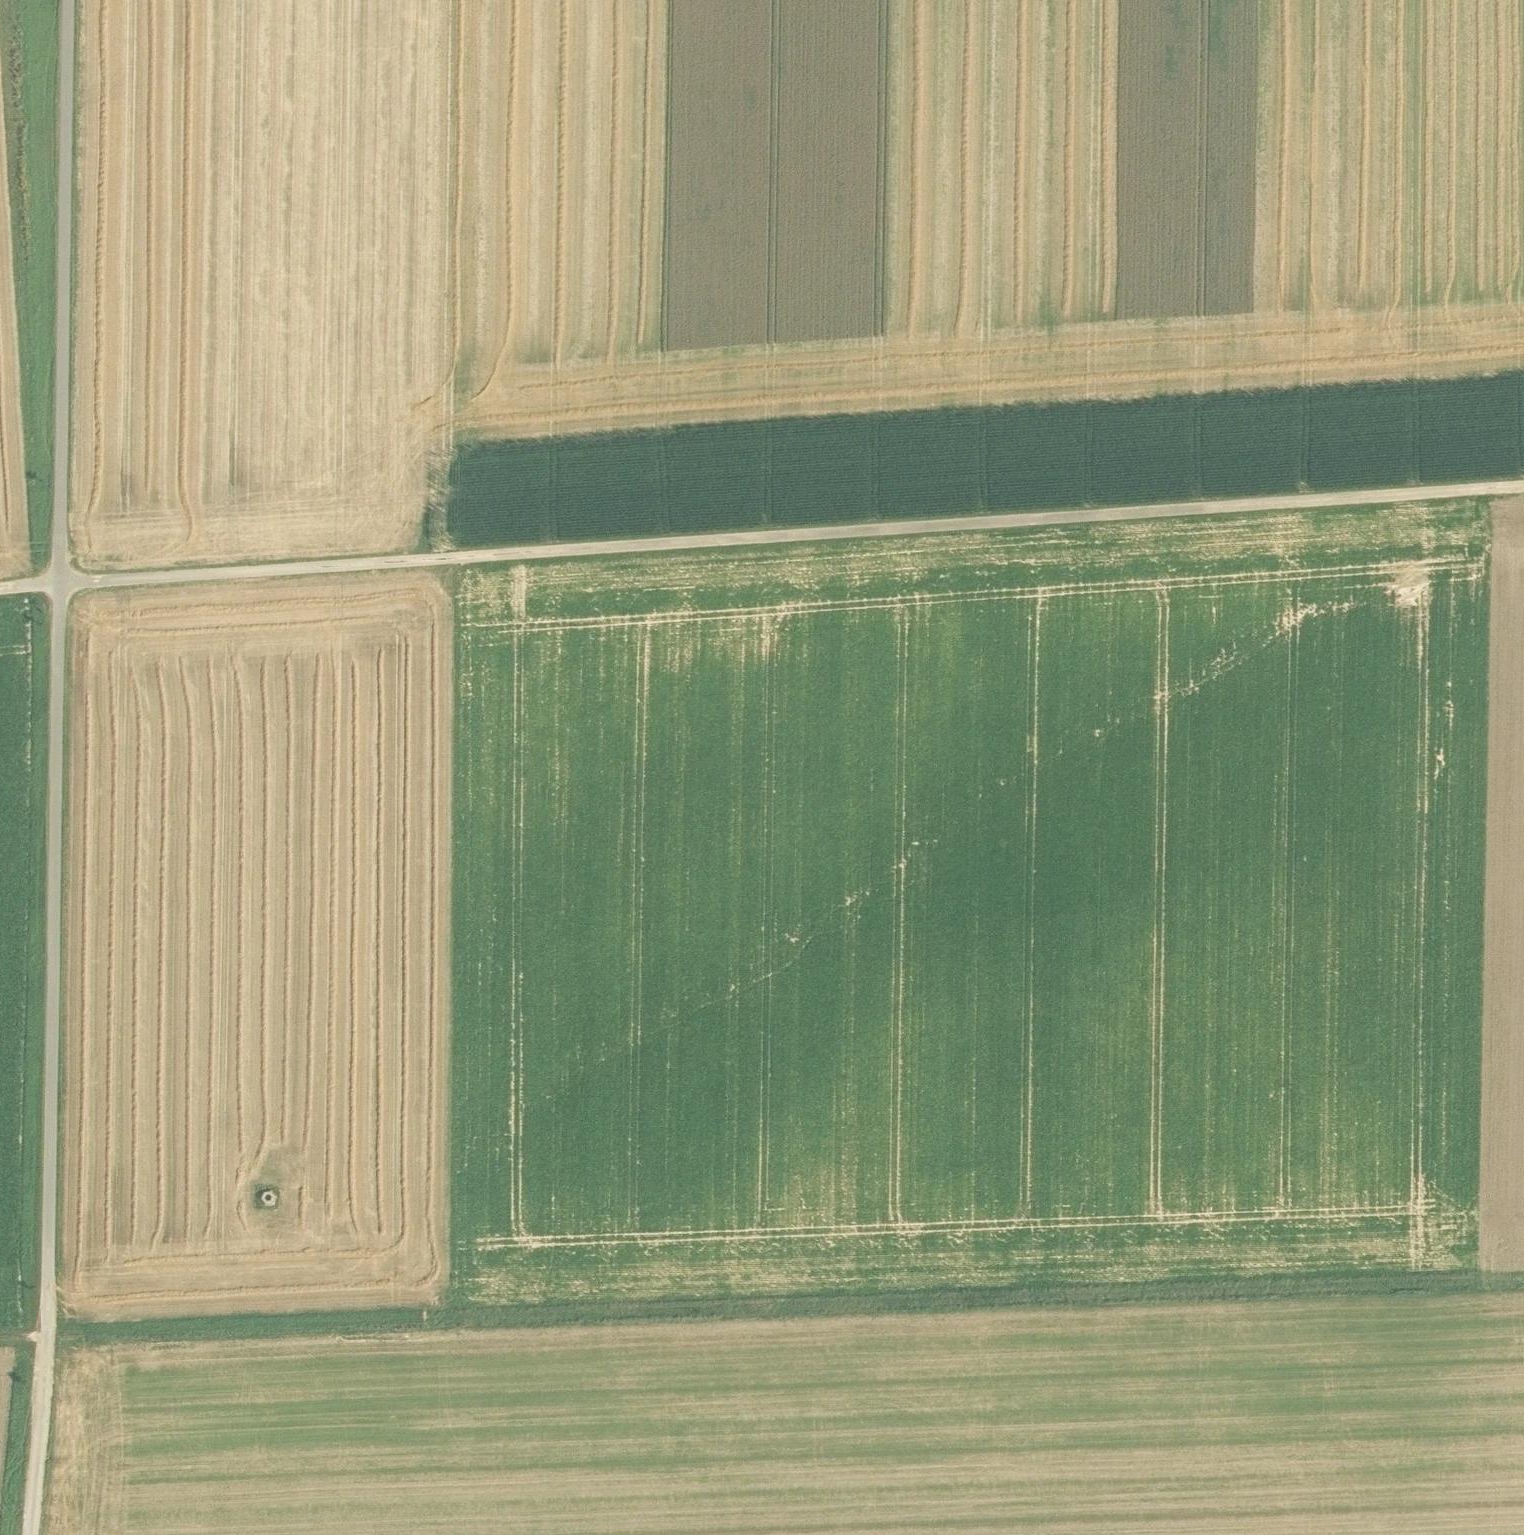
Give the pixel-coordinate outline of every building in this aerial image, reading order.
[(262,1190),(257,1200),(264,1208),(274,1207),(278,1197),(272,1189),(262,1190)]
